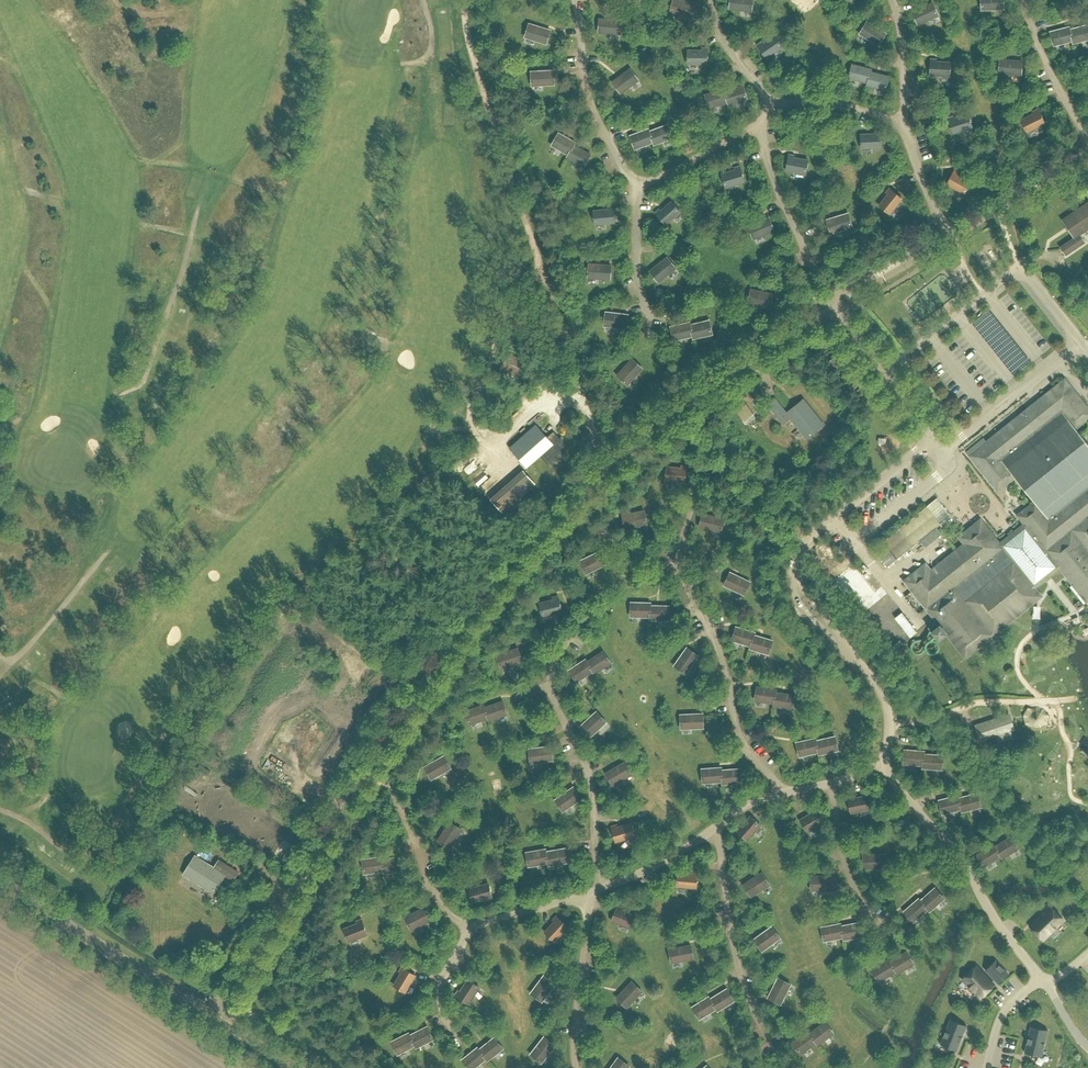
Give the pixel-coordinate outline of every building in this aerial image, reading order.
[(682,0),(674,0),(671,12),(692,17),(695,3),(682,0)] [(730,9),(751,11),(753,0),(731,0),(730,9)] [(1003,0),(981,0),(982,10),(1004,9),(1003,0)] [(938,15),(933,3),(913,12),(918,24),(938,15)] [(622,20),(600,18),(599,32),(621,34),(622,20)] [(886,33),(867,22),(860,34),(879,45),(886,33)] [(550,30),(529,23),(525,37),(546,43),(550,30)] [(1070,29),(1073,40),(1073,43),(1087,40),(1087,25),(1070,29)] [(1073,40),(1070,29),(1069,27),(1051,31),(1054,45),(1073,40)] [(783,47),(774,36),(763,43),(762,42),(757,45),(767,58),(783,47)] [(708,48),(702,48),(702,50),(688,50),(688,64),(707,64),(708,48)] [(937,59),(931,59),(931,75),(950,76),(951,62),(937,61),(937,59)] [(1022,61),(1000,59),(999,73),(1021,75),(1022,61)] [(868,83),(871,71),(871,69),(853,64),(849,78),(868,83)] [(638,80),(630,69),(612,82),(621,93),(638,80)] [(554,84),(553,70),(532,71),(532,85),(554,84)] [(871,71),(868,83),(867,85),(886,90),(889,76),(871,71)] [(725,91),(728,102),(729,105),(747,99),(743,85),(725,91)] [(728,102),(725,91),(724,89),(705,94),(710,108),(728,102)] [(1045,124),(1038,109),(1033,112),(1034,114),(1022,120),(1028,132),(1045,124)] [(972,127),(968,114),(955,118),(954,116),(949,118),(954,133),(972,127)] [(650,131),(653,142),(654,144),(673,138),(668,124),(650,131)] [(653,142),(650,131),(649,129),(631,135),(635,149),(653,142)] [(881,147),(880,131),(874,131),(875,133),(861,134),(862,148),(881,147)] [(568,155),(574,145),(576,142),(559,133),(552,145),(568,155)] [(574,145),(568,155),(567,157),(584,167),(591,155),(574,145)] [(795,155),(790,154),(786,170),(805,174),(808,160),(795,157),(795,155)] [(745,182),(740,166),(734,168),(735,170),(722,174),(726,187),(745,182)] [(960,173),(955,170),(947,184),(964,194),(971,182),(959,175),(960,173)] [(902,198),(890,188),(886,193),(888,194),(879,205),(890,214),(902,198)] [(681,212),(671,201),(661,211),(659,209),(655,213),(666,225),(681,212)] [(1063,220),(1075,238),(1061,247),(1066,254),(1084,242),(1079,234),(1087,229),(1087,203),(1063,220)] [(614,223),(613,206),(607,207),(607,209),(594,210),(595,224),(614,223)] [(852,227),(848,213),(827,220),(831,233),(852,227)] [(774,230),(769,217),(748,226),(754,239),(774,230)] [(676,268),(667,257),(650,271),(659,282),(676,268)] [(611,265),(589,263),(588,277),(610,279),(611,265)] [(773,294),(751,289),(748,303),(770,307),(773,294)] [(628,315),(606,312),(604,325),(626,328),(628,315)] [(709,320),(690,325),(693,336),(693,338),(712,334),(709,320)] [(693,336),(690,325),(690,322),(671,326),(674,340),(693,336)] [(528,360),(508,353),(501,371),(521,378),(528,360)] [(643,369),(632,359),(617,375),(627,384),(643,369)] [(1065,379),(970,455),(998,490),(1015,477),(1035,501),(1017,515),(1024,523),(1024,524),(1011,534),(1000,543),(980,520),(973,525),(959,537),(964,543),(931,570),(926,563),(904,581),(965,657),(1041,596),(1035,587),(1047,578),(1059,567),(1087,602),(1087,601),(1087,445),(1075,428),(1087,418),(1087,408),(1065,379)] [(525,398),(522,403),(531,409),(534,404),(525,398)] [(824,425),(804,399),(787,413),(776,400),(770,405),(784,423),(790,417),(807,438),(824,425)] [(548,437),(536,424),(510,448),(527,467),(540,456),(550,467),(569,449),(554,432),(548,437)] [(484,464),(473,476),(479,482),(490,470),(484,464)] [(686,466),(681,466),(681,468),(667,466),(666,480),(685,482),(686,466)] [(490,497),(503,512),(536,483),(523,468),(490,497)] [(941,524),(927,506),(883,541),(897,559),(921,540),(926,547),(943,534),(937,527),(941,524)] [(647,524),(644,510),(622,515),(626,529),(647,524)] [(724,519),(703,513),(699,527),(721,532),(724,519)] [(789,527),(796,535),(809,525),(801,516),(789,527)] [(606,564),(600,551),(580,561),(586,573),(606,564)] [(750,582),(730,572),(724,585),(744,595),(750,582)] [(562,612),(558,596),(552,597),(553,599),(540,603),(543,616),(562,612)] [(650,617),(650,605),(651,603),(637,602),(631,602),(631,616),(650,617)] [(650,605),(650,617),(650,619),(669,620),(670,606),(650,605)] [(912,638),(920,633),(905,612),(897,618),(912,638)] [(751,646),(754,635),(755,632),(736,627),(732,640),(751,646)] [(773,640),(754,635),(751,646),(750,648),(769,654),(773,640)] [(698,655),(687,647),(674,665),(686,673),(698,655)] [(522,661),(518,648),(497,655),(501,668),(522,661)] [(603,651),(587,661),(593,671),(595,673),(611,663),(603,651)] [(593,671),(587,661),(585,659),(569,670),(577,681),(593,671)] [(774,703),(776,692),(776,689),(757,686),(755,700),(774,703)] [(795,695),(776,692),(774,703),(774,706),(793,709),(795,695)] [(502,701),(484,707),(488,718),(489,720),(507,714),(502,701)] [(488,718),(484,707),(483,704),(465,711),(470,724),(488,718)] [(606,722),(596,711),(580,726),(590,736),(606,722)] [(703,727),(702,713),(680,714),(681,728),(703,727)] [(1015,730),(1010,713),(975,725),(980,741),(1015,730)] [(835,736),(816,740),(819,751),(819,754),(838,750),(835,736)] [(819,751),(816,740),(815,738),(797,742),(800,756),(819,751)] [(552,760),(551,746),(529,749),(531,763),(552,760)] [(923,765),(924,754),(924,751),(905,749),(904,763),(923,765)] [(128,762),(128,750),(118,751),(119,763),(128,762)] [(924,754),(923,765),(923,768),(942,769),(943,755),(924,754)] [(450,768),(444,756),(424,767),(431,779),(450,768)] [(632,774),(625,762),(606,772),(613,785),(632,774)] [(722,781),(722,770),(721,767),(702,769),(703,783),(722,781)] [(741,769),(722,770),(722,781),(723,784),(742,783),(741,769)] [(581,798),(573,787),(555,799),(563,811),(581,798)] [(959,798),(961,809),(962,812),(981,807),(977,793),(959,798)] [(870,809),(867,795),(854,797),(854,795),(848,796),(851,812),(870,809)] [(943,813),(961,809),(959,798),(958,795),(939,800),(943,813)] [(824,821),(816,807),(811,810),(812,812),(800,819),(808,831),(824,821)] [(761,825),(750,816),(741,826),(740,825),(736,829),(748,840),(761,825)] [(461,829),(449,822),(438,840),(450,848),(461,829)] [(635,836),(631,823),(618,827),(617,824),(612,826),(616,842),(635,836)] [(1011,836),(995,846),(1001,856),(1002,858),(1019,848),(1011,836)] [(1001,856),(995,846),(993,844),(977,854),(984,866),(1001,856)] [(546,851),(548,863),(548,865),(567,862),(565,848),(546,851)] [(548,863),(546,851),(545,849),(526,852),(529,866),(548,863)] [(886,867),(885,853),(863,854),(864,868),(886,867)] [(215,868),(195,856),(184,875),(213,893),(225,874),(233,879),(238,872),(219,860),(215,868)] [(384,870),(382,859),(382,856),(362,859),(365,873),(384,870)] [(401,856),(382,859),(384,870),(384,873),(403,870),(401,856)] [(698,872),(692,871),(692,873),(678,872),(677,886),(696,888),(698,872)] [(769,884),(762,872),(743,884),(751,896),(769,884)] [(833,876),(812,875),(811,890),(833,890),(833,876)] [(492,897),(488,883),(475,887),(474,884),(469,886),(473,902),(492,897)] [(920,900),(928,909),(930,911),(944,898),(935,887),(920,900)] [(928,909),(920,900),(919,898),(904,911),(913,921),(928,909)] [(623,907),(618,905),(612,920),(630,928),(635,915),(622,910),(623,907)] [(1031,926),(1043,939),(1063,920),(1049,905),(1040,913),(1042,915),(1031,926)] [(431,920),(425,907),(405,917),(411,930),(431,920)] [(568,927),(556,916),(552,920),(554,922),(545,932),(555,941),(568,927)] [(367,934),(361,919),(356,921),(357,923),(344,928),(349,941),(367,934)] [(860,922),(841,926),(843,937),(844,939),(863,936),(860,922)] [(843,937),(841,926),(841,923),(822,927),(824,941),(843,937)] [(780,938),(772,926),(754,939),(762,950),(780,938)] [(693,958),(691,945),(669,949),(672,962),(693,958)] [(890,961),(896,971),(897,973),(914,964),(907,951),(890,961)] [(896,971),(890,961),(889,959),(872,969),(879,981),(896,971)] [(985,969),(999,984),(1009,974),(996,960),(985,969)] [(416,975),(402,967),(399,972),(401,973),(394,985),(406,992),(416,975)] [(963,979),(980,997),(994,985),(977,967),(963,979)] [(555,984),(544,975),(531,993),(542,1001),(555,984)] [(791,984),(778,978),(768,997),(781,1004),(791,984)] [(479,987),(468,979),(460,991),(458,989),(455,994),(469,1003),(479,987)] [(642,991),(632,982),(617,998),(627,1007),(642,991)] [(710,999),(716,1008),(717,1011),(734,1001),(726,988),(710,999)] [(716,1008),(710,999),(709,996),(692,1006),(700,1018),(716,1008)] [(957,1051),(967,1025),(952,1019),(941,1044),(957,1051)] [(825,1021),(809,1033),(816,1042),(818,1044),(833,1033),(825,1021)] [(1025,1053),(1037,1055),(1041,1056),(1047,1030),(1031,1026),(1025,1053)] [(410,1035),(415,1045),(416,1048),(433,1039),(427,1027),(410,1035)] [(816,1042),(809,1033),(808,1031),(792,1042),(801,1054),(816,1042)] [(415,1045),(410,1035),(409,1033),(391,1041),(398,1054),(415,1045)] [(555,1045),(544,1036),(530,1054),(541,1062),(555,1045)] [(494,1037),(479,1049),(486,1058),(488,1060),(503,1048),(494,1037)] [(479,1049),(477,1047),(462,1059),(469,1067),(474,1067),(486,1058),(479,1049)] [(629,1066),(618,1057),(610,1067),(628,1067),(629,1066)]
